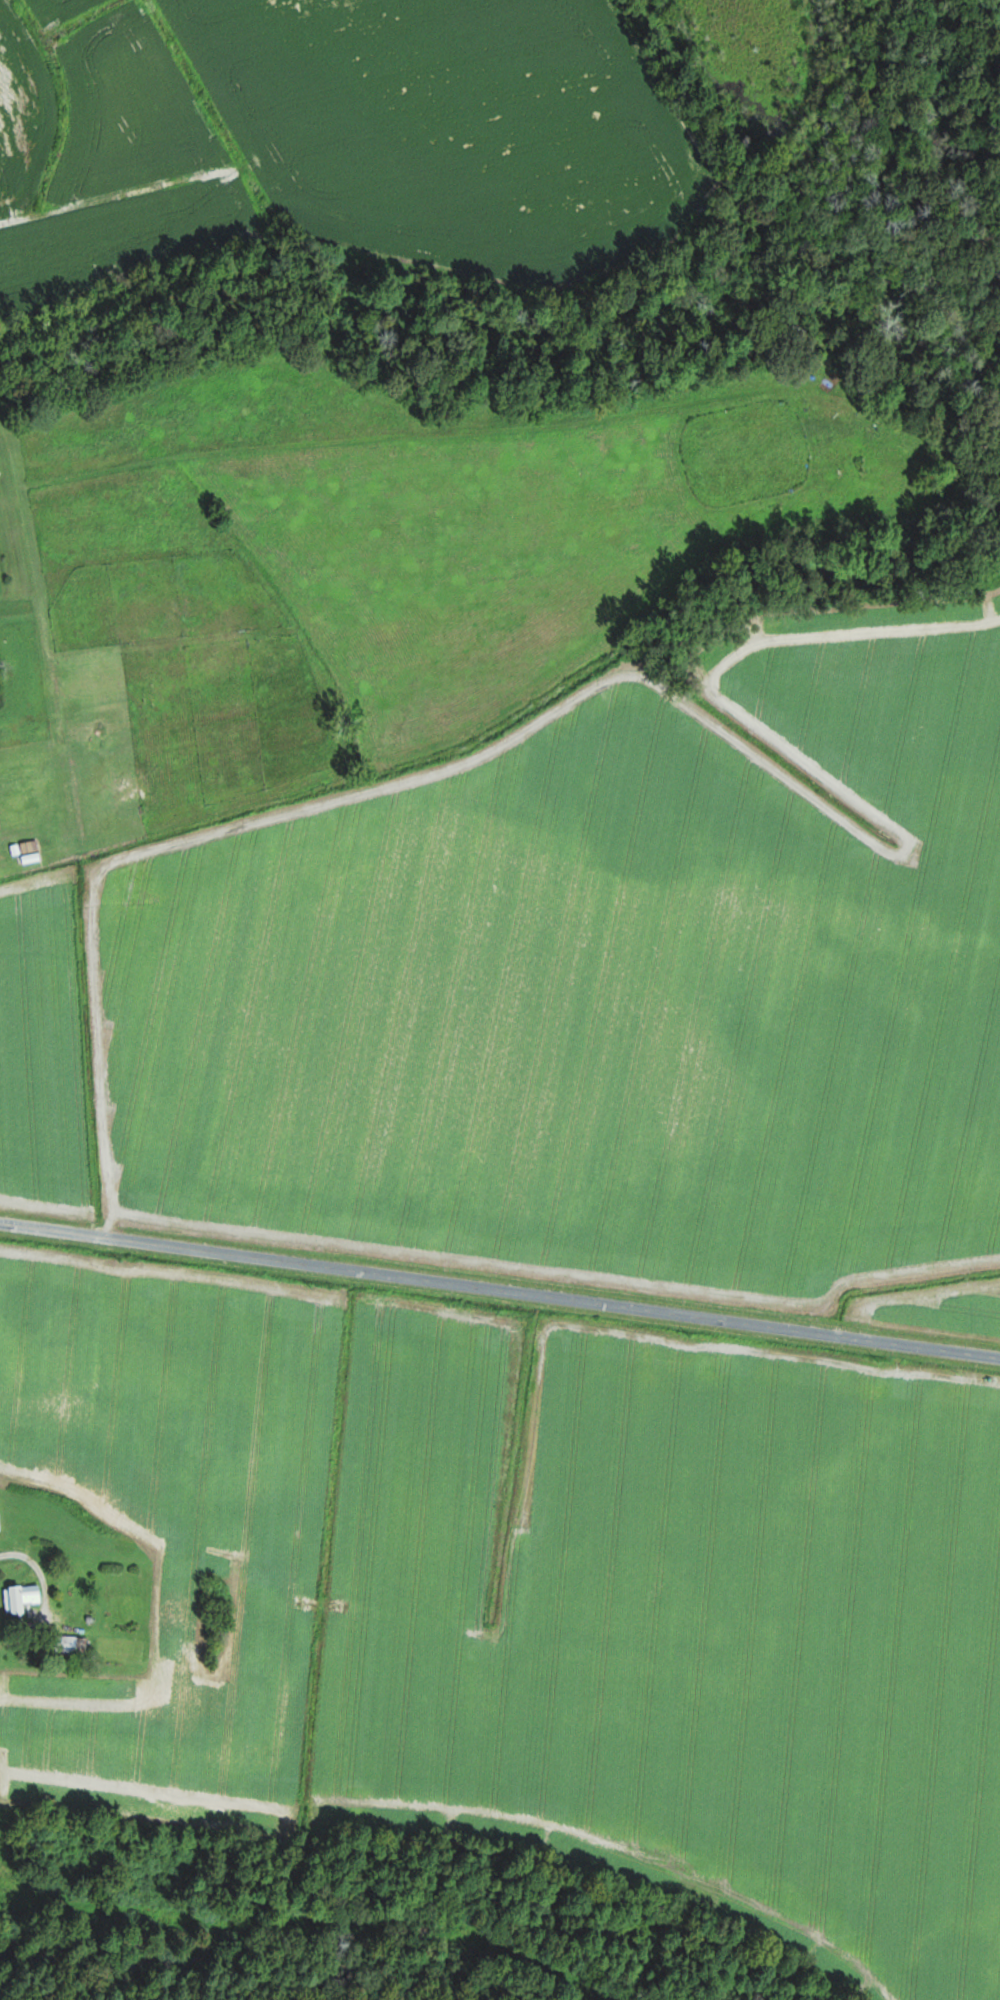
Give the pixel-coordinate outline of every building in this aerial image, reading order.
[(87,739),(87,727),(75,727),(75,739),(87,739)] [(14,745),(14,728),(3,728),(3,745),(14,745)] [(28,1603),(44,1603),(44,1587),(8,1586),(8,1615),(27,1615),(28,1603)] [(89,1654),(89,1638),(70,1638),(70,1653),(89,1654)]
